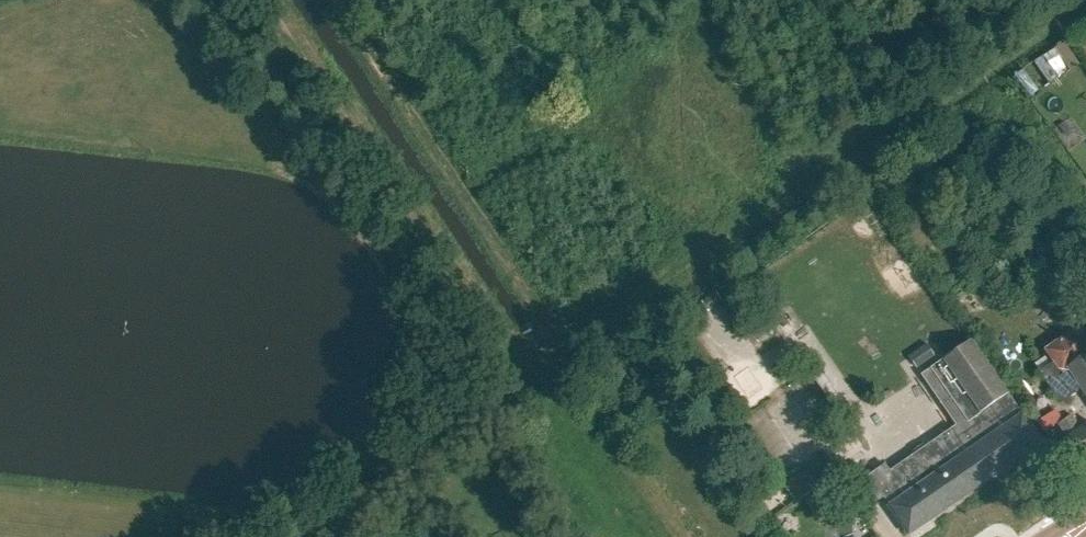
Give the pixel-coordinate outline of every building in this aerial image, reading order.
[(1083,389),(1085,394),(1085,342),(1076,328),(1045,349),(1047,352),(1036,360),(1043,371),(1040,372),(1062,404),(1083,389)] [(884,497),(910,534),(1042,442),(972,340),(922,374),(957,425),(891,471),(886,464),(864,478),(879,500),(884,497)] [(932,355),(924,343),(907,355),(915,366),(932,355)] [(1068,437),(1062,441),(1078,464),(1085,458),(1085,425),(1081,429),(1071,415),(1059,424),(1068,437)]
